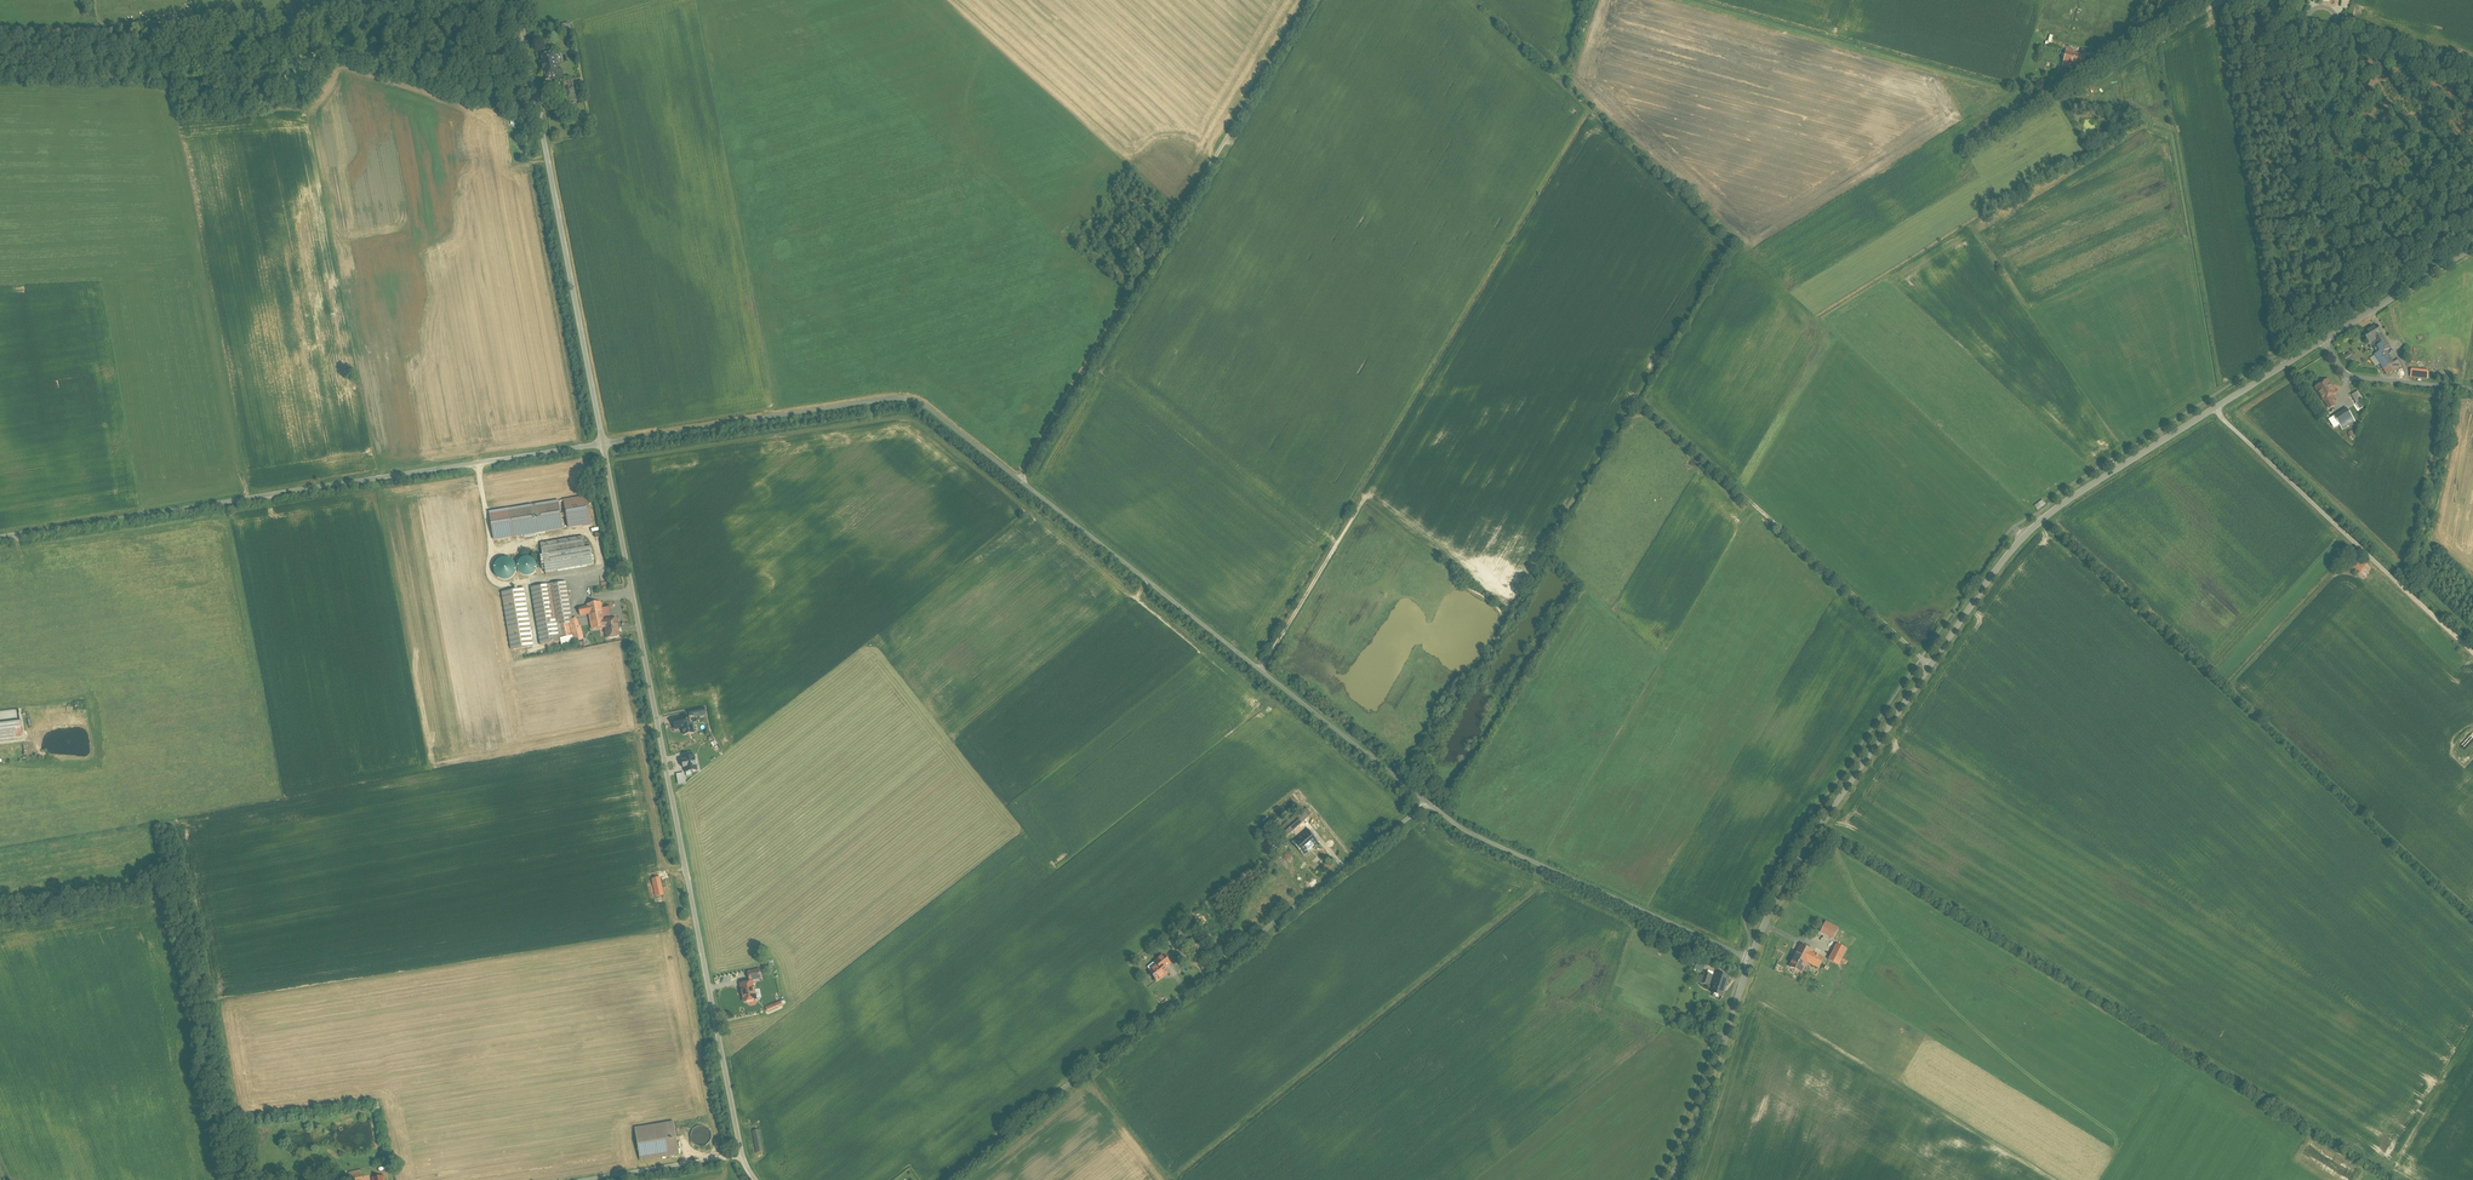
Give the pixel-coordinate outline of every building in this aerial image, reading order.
[(2085,57),(2073,54),(2074,51),(2067,50),(2063,63),(2082,67),(2085,57)] [(554,54),(542,56),(546,79),(558,77),(554,54)] [(2070,77),(2058,85),(2061,90),(2074,82),(2070,77)] [(564,85),(566,101),(575,100),(572,84),(564,85)] [(2058,85),(2044,93),(2052,95),(2061,90),(2058,85)] [(2377,326),(2364,334),(2369,343),(2370,344),(2372,343),(2375,348),(2376,348),(2379,353),(2385,350),(2386,351),(2391,348),(2377,326)] [(2379,353),(2375,356),(2383,369),(2389,366),(2393,373),(2403,366),(2403,367),(2403,366),(2399,359),(2393,363),(2386,351),(2385,350),(2379,353)] [(2345,359),(2349,366),(2354,364),(2349,356),(2345,359)] [(2429,368),(2412,366),(2411,375),(2428,377),(2429,368)] [(2328,381),(2316,388),(2325,403),(2325,402),(2330,409),(2334,406),(2329,398),(2333,395),(2336,394),(2328,381)] [(2358,391),(2351,396),(2356,404),(2363,400),(2358,391)] [(2347,409),(2335,417),(2343,429),(2355,422),(2347,409)] [(567,517),(569,528),(591,525),(586,498),(564,501),(566,513),(567,517)] [(2046,505),(2042,501),(2034,506),(2038,511),(2046,505)] [(558,502),(509,510),(514,537),(563,529),(561,518),(560,514),(558,502)] [(514,537),(509,510),(490,513),(494,541),(514,537)] [(583,537),(541,544),(543,556),(585,549),(584,546),(583,537)] [(585,549),(543,556),(546,574),(594,566),(591,548),(590,548),(585,549)] [(2358,555),(2348,565),(2358,575),(2368,565),(2358,555)] [(566,583),(531,589),(541,646),(560,643),(560,640),(572,637),(573,643),(584,641),(580,628),(578,628),(577,620),(572,621),(566,583)] [(523,590),(503,594),(512,651),(532,648),(523,590)] [(601,603),(588,606),(588,608),(579,609),(580,613),(589,611),(589,615),(602,612),(601,603)] [(602,612),(589,615),(589,611),(580,613),(580,617),(589,615),(592,631),(606,628),(607,633),(606,633),(607,638),(620,636),(619,632),(618,632),(616,620),(604,622),(602,612)] [(690,716),(687,717),(687,716),(673,719),(676,730),(684,728),(685,734),(694,733),(692,724),(689,724),(687,717),(690,716)] [(0,725),(0,740),(22,738),(20,722),(0,725)] [(695,756),(694,756),(680,759),(682,769),(697,766),(695,756)] [(1309,810),(1303,815),(1302,814),(1299,817),(1303,822),(1312,815),(1309,810)] [(1295,816),(1291,820),(1293,822),(1282,832),(1286,837),(1302,823),(1295,816)] [(1306,828),(1303,831),(1304,833),(1296,840),(1305,850),(1316,840),(1306,828)] [(660,878),(652,879),(656,897),(663,895),(660,878)] [(1840,929),(1826,922),(1821,930),(1830,935),(1831,933),(1837,936),(1840,929)] [(1194,938),(1205,952),(1209,949),(1205,944),(1197,935),(1194,938)] [(1205,952),(1194,938),(1181,948),(1186,954),(1190,951),(1196,959),(1205,952)] [(1847,950),(1837,944),(1828,961),(1839,966),(1847,950)] [(1824,958),(1812,952),(1800,946),(1796,953),(1808,959),(1807,963),(1819,969),(1824,958)] [(1796,953),(1790,967),(1802,973),(1804,968),(1807,963),(1808,959),(1796,953)] [(1160,964),(1163,969),(1170,964),(1163,955),(1155,962),(1157,965),(1160,964)] [(1160,964),(1157,965),(1149,972),(1157,981),(1167,973),(1163,969),(1160,964)] [(759,970),(748,972),(750,981),(761,979),(759,970)] [(1712,976),(1705,973),(1701,983),(1709,986),(1712,976)] [(1728,977),(1718,974),(1712,993),(1722,997),(1724,991),(1723,990),(1728,977)] [(753,983),(741,985),(744,1001),(745,1001),(746,1002),(748,1002),(749,1000),(756,999),(753,983)] [(781,1002),(766,1008),(767,1012),(782,1005),(781,1002)] [(655,1125),(635,1128),(641,1160),(679,1154),(676,1137),(657,1140),(655,1125)] [(711,1140),(711,1136),(711,1132),(708,1129),(705,1127),(701,1126),(697,1127),(694,1129),(691,1133),(691,1137),(692,1141),(694,1144),(697,1146),(701,1147),(705,1146),(709,1144),(711,1140)] [(759,1130),(753,1131),(757,1153),(763,1152),(759,1130)]
